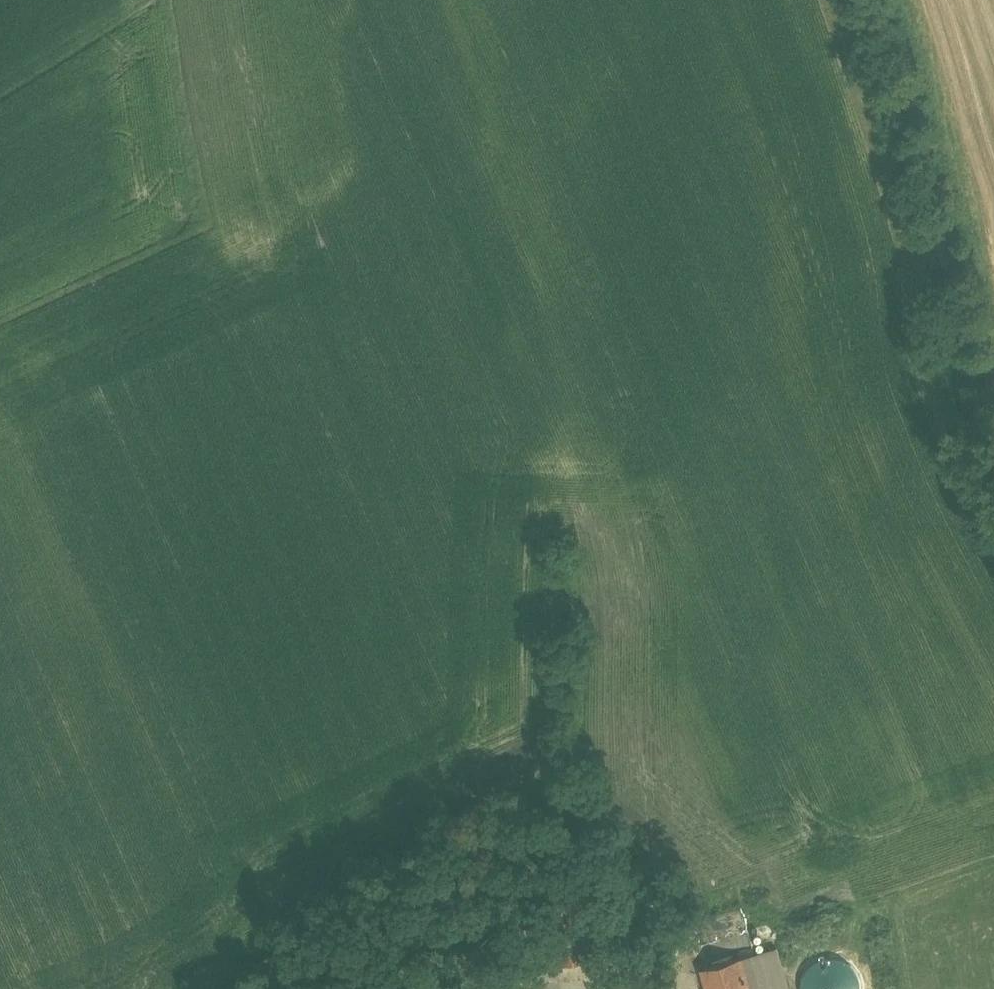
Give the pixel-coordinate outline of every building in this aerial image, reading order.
[(742,959),(750,988),(788,988),(776,949),(742,959)] [(703,970),(709,988),(750,988),(742,959),(703,970)]
